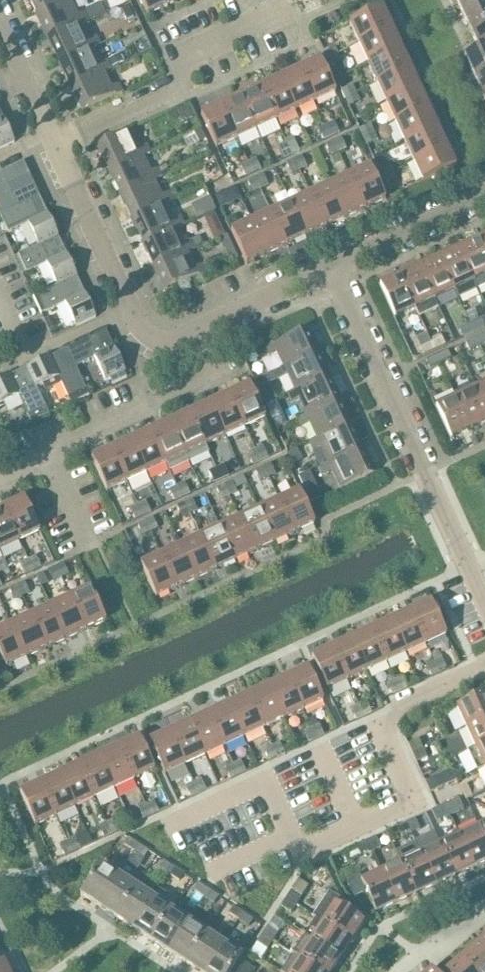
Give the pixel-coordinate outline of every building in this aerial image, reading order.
[(36,15),(68,0),(29,0),(36,15)] [(36,15),(47,39),(82,23),(83,25),(90,22),(86,13),(78,16),(72,1),(71,0),(68,0),(36,15)] [(165,0),(140,0),(148,16),(168,6),(165,0)] [(461,15),(484,3),(484,0),(454,0),(461,15)] [(484,26),(484,3),(461,15),(470,33),(484,26)] [(100,4),(85,11),(86,13),(90,22),(105,15),(100,4)] [(128,7),(121,10),(127,22),(134,19),(128,7)] [(358,45),(393,29),(384,9),(349,25),(358,45)] [(82,23),(47,39),(58,63),(93,47),(94,49),(101,46),(97,37),(89,40),(83,25),(82,23)] [(479,51),(484,49),(484,26),(470,33),(478,51),(479,51)] [(393,29),(358,45),(367,65),(402,49),(393,29)] [(93,47),(58,63),(69,87),(104,71),(105,73),(112,70),(108,61),(100,64),(94,49),(93,47)] [(326,60),(338,54),(334,47),(322,52),(326,60)] [(402,49),(367,65),(376,84),(411,68),(402,49)] [(464,57),(473,77),(484,71),(484,49),(479,51),(478,51),(464,57)] [(338,54),(326,60),(329,68),(341,62),(338,54)] [(119,55),(108,60),(112,68),(122,64),(119,55)] [(335,94),(320,62),(300,71),(315,103),(335,94)] [(411,68),(376,84),(385,104),(420,88),(411,68)] [(81,111),(115,95),(115,97),(124,94),(119,84),(112,88),(105,73),(104,71),(69,87),(81,111)] [(281,80),(296,112),(315,103),(300,71),(281,80)] [(473,77),(482,95),(484,94),(484,71),(473,77)] [(261,89),(276,122),(296,112),(281,80),(261,89)] [(344,99),(356,94),(352,86),(340,92),(344,99)] [(394,124),(429,107),(420,88),(385,104),(394,124)] [(241,98),(256,131),(276,122),(261,89),(241,98)] [(356,94),(344,99),(347,107),(360,102),(356,94)] [(222,108),(237,140),(256,131),(241,98),(222,108)] [(187,106),(176,111),(182,125),(193,120),(187,106)] [(429,107),(394,124),(403,143),(438,127),(429,107)] [(202,117),(217,149),(237,140),(222,108),(202,117)] [(14,143),(0,112),(0,150),(14,143)] [(326,126),(331,138),(339,134),(333,122),(326,126)] [(362,139),(374,133),(371,125),(358,131),(362,139)] [(318,130),(324,142),(331,138),(326,126),(318,130)] [(438,127),(403,143),(412,163),(447,147),(438,127)] [(132,130),(98,146),(109,171),(143,155),(144,157),(151,154),(147,145),(140,148),(132,130)] [(374,133),(362,139),(365,146),(377,141),(374,133)] [(333,141),(339,153),(346,150),(341,138),(333,141)] [(287,144),(292,156),(300,153),(294,141),(287,144)] [(339,153),(333,141),(325,145),(331,157),(339,153)] [(292,156),(287,144),(279,148),(284,160),(292,156)] [(447,147),(412,163),(422,183),(457,167),(447,147)] [(120,194),(154,179),(155,181),(162,178),(158,169),(151,172),(144,157),(143,155),(109,171),(120,194)] [(294,160),(300,172),(307,168),(302,156),(294,160)] [(247,163),(253,175),(261,171),(255,159),(247,163)] [(300,172),(294,160),(286,163),(291,175),(300,172)] [(1,173),(6,185),(29,175),(23,162),(1,173)] [(240,166),(245,178),(253,175),(247,163),(240,166)] [(380,178),(392,172),(388,164),(376,170),(380,178)] [(385,200),(369,166),(349,176),(365,209),(385,200)] [(17,208),(12,197),(6,185),(1,173),(0,170),(0,217),(17,208)] [(392,172),(380,178),(383,185),(395,179),(392,172)] [(255,178),(260,190),(268,186),(263,174),(255,178)] [(29,175),(6,185),(12,197),(34,186),(29,175)] [(329,185),(345,218),(365,209),(349,176),(329,185)] [(260,190),(255,178),(247,182),(253,194),(260,190)] [(131,218),(165,203),(166,205),(173,202),(169,193),(162,196),(155,181),(154,179),(120,194),(131,218)] [(310,194),(326,227),(345,218),(329,185),(310,194)] [(40,198),(37,192),(34,186),(12,197),(17,208),(40,198)] [(223,193),(215,197),(220,209),(221,210),(242,200),(236,187),(223,193)] [(290,203),(306,237),(326,227),(310,194),(290,203)] [(0,217),(8,234),(28,225),(38,247),(58,238),(40,198),(0,217)] [(209,198),(192,206),(198,219),(215,212),(209,198)] [(142,242),(176,227),(177,229),(185,226),(180,217),(173,220),(166,205),(165,203),(131,218),(142,242)] [(271,212),(286,246),(306,237),(290,203),(271,212)] [(251,221),(267,255),(286,246),(271,212),(251,221)] [(214,213),(204,219),(208,229),(219,224),(214,213)] [(231,231),(247,264),(267,255),(251,221),(231,231)] [(176,227),(142,242),(153,266),(187,251),(188,253),(196,250),(203,246),(199,237),(192,240),(184,244),(177,229),(176,227)] [(226,236),(220,238),(224,247),(232,243),(228,235),(226,236)] [(18,256),(15,258),(23,275),(26,274),(46,265),(56,286),(57,287),(77,278),(58,238),(38,247),(18,256)] [(459,251),(473,283),(474,283),(477,290),(484,287),(484,256),(478,242),(459,251)] [(187,251),(153,266),(165,291),(198,275),(199,277),(207,273),(203,264),(195,268),(188,253),(187,251)] [(235,251),(227,254),(231,262),(237,260),(239,259),(235,251)] [(439,260),(451,285),(454,292),(458,301),(478,292),(477,290),(474,283),(473,283),(459,251),(439,260)] [(451,285),(439,260),(419,270),(434,301),(435,301),(454,292),(451,285)] [(434,301),(419,270),(401,278),(415,310),(419,319),(439,310),(435,301),(434,301)] [(37,296),(33,298),(41,315),(45,314),(65,304),(75,327),(95,318),(77,278),(57,287),(56,286),(37,296)] [(415,310),(401,278),(380,288),(395,319),(415,310)] [(51,316),(44,319),(48,329),(55,326),(51,316)] [(470,325),(474,333),(484,328),(484,327),(481,320),(470,325)] [(470,325),(459,330),(462,338),(474,333),(470,325)] [(275,353),(282,368),(283,370),(317,355),(306,330),(273,345),(272,343),(264,347),(268,356),(275,353)] [(66,350),(75,368),(94,359),(105,383),(110,381),(112,385),(127,378),(124,374),(125,373),(106,332),(66,350)] [(476,338),(480,346),(484,344),(484,334),(476,338)] [(480,346),(476,338),(465,344),(468,351),(480,346)] [(445,346),(442,339),(431,344),(435,351),(445,346)] [(435,351),(431,344),(420,349),(423,356),(435,351)] [(258,350),(261,356),(267,353),(264,347),(258,350)] [(61,385),(70,404),(71,404),(88,396),(75,368),(66,350),(26,369),(36,389),(37,388),(37,389),(43,386),(46,392),(61,385)] [(437,356),(441,365),(452,360),(448,352),(437,356)] [(283,369),(254,382),(258,390),(269,385),(287,377),(294,392),(295,394),(328,379),(317,355),(283,370),(283,369)] [(441,365),(437,356),(426,362),(430,370),(441,365)] [(26,369),(0,381),(0,406),(18,397),(31,423),(49,414),(37,389),(37,388),(36,389),(26,369)] [(306,418),(339,403),(328,379),(295,394),(294,392),(286,395),(290,404),(298,401),(305,416),(306,418)] [(475,389),(484,410),(484,384),(475,389)] [(265,419),(250,386),(229,395),(245,429),(265,419)] [(475,389),(456,397),(470,428),(484,421),(484,410),(475,389)] [(210,404),(225,438),(245,429),(229,395),(210,404)] [(470,428),(456,397),(435,407),(449,438),(470,428)] [(316,440),(317,442),(350,427),(339,403),(306,418),(305,416),(297,419),(301,428),(309,425),(316,440)] [(190,414),(206,447),(225,438),(210,404),(190,414)] [(206,447),(190,414),(171,423),(189,463),(209,454),(206,447)] [(151,432),(166,465),(167,465),(170,472),(189,463),(171,423),(151,432)] [(320,449),(327,464),(328,466),(361,450),(350,427),(317,442),(316,440),(308,443),(313,452),(320,449)] [(131,441),(147,474),(166,465),(151,432),(131,441)] [(112,450),(127,483),(147,474),(131,441),(112,450)] [(255,451),(261,463),(268,459),(263,447),(255,451)] [(298,449),(287,454),(291,461),(302,456),(298,449)] [(92,459),(107,493),(127,483),(112,450),(92,459)] [(328,466),(327,464),(319,467),(324,476),(331,473),(339,491),(373,475),(361,450),(328,466)] [(247,454),(253,466),(261,463),(255,451),(247,454)] [(263,466),(269,478),(276,476),(270,463),(263,466)] [(216,469),(221,481),(229,477),(224,465),(216,469)] [(255,470),(260,482),(269,478),(263,466),(255,470)] [(221,481),(216,469),(208,472),(214,484),(221,481)] [(310,473),(298,478),(302,487),(314,481),(310,473)] [(224,485),(230,497),(237,493),(231,481),(224,485)] [(177,487),(182,499),(190,495),(185,483),(177,487)] [(230,497),(224,485),(216,488),(221,501),(230,497)] [(169,491),(174,502),(182,499),(177,487),(169,491)] [(314,525),(313,521),(299,491),(279,500),(295,534),(314,525)] [(40,533),(24,499),(4,509),(19,542),(40,533)] [(185,503),(191,515),(198,512),(192,500),(185,503)] [(295,534),(279,500),(259,509),(275,543),(295,534)] [(137,505),(143,517),(151,514),(145,502),(137,505)] [(185,503),(176,507),(182,519),(191,515),(185,503)] [(130,509),(135,521),(143,517),(137,505),(130,509)] [(19,542),(4,509),(0,510),(0,551),(19,542)] [(275,543),(259,509),(240,518),(255,552),(275,543)] [(146,521),(151,533),(158,530),(153,518),(146,521)] [(220,527),(236,561),(255,552),(240,518),(220,527)] [(151,533),(146,521),(137,525),(143,537),(151,533)] [(236,561),(220,527),(201,536),(216,570),(236,561)] [(216,570),(201,536),(181,545),(197,579),(216,570)] [(197,579),(181,545),(161,554),(177,588),(197,579)] [(156,598),(157,597),(177,588),(161,554),(140,564),(156,598)] [(28,560),(33,572),(41,569),(36,557),(28,560)] [(20,564),(26,576),(33,572),(28,560),(20,564)] [(56,567),(61,579),(69,576),(64,564),(56,567)] [(48,571),(53,583),(61,579),(56,567),(48,571)] [(16,586),(22,598),(30,594),(24,582),(16,586)] [(22,598),(16,586),(9,589),(14,601),(22,598)] [(105,621),(90,588),(69,597),(85,631),(105,621)] [(85,631),(69,597),(50,606),(66,640),(85,631)] [(410,612),(426,646),(446,636),(431,603),(410,612)] [(66,640),(50,606),(30,615),(46,649),(66,640)] [(391,621),(406,655),(426,646),(410,612),(391,621)] [(46,649),(30,615),(11,625),(26,658),(46,649)] [(371,630),(387,664),(406,655),(391,621),(371,630)] [(11,625),(0,630),(0,654),(6,668),(26,658),(11,625)] [(387,664),(371,630),(352,639),(367,673),(387,664)] [(332,648),(348,682),(367,673),(352,639),(332,648)] [(312,658),(327,692),(348,682),(332,648),(312,658)] [(447,670),(441,659),(438,651),(431,654),(435,662),(434,663),(439,674),(447,670)] [(426,666),(431,678),(439,674),(434,663),(426,666)] [(324,703),(308,668),(288,678),(303,712),(324,703)] [(408,689),(402,677),(394,681),(400,692),(408,689)] [(303,712),(288,678),(268,687),(284,721),(303,712)] [(387,684),(392,696),(400,692),(394,681),(387,684)] [(284,721),(268,687),(248,696),(264,730),(284,721)] [(484,721),(484,695),(456,709),(465,730),(484,721)] [(264,730),(248,696),(229,705),(244,739),(264,730)] [(372,714),(366,703),(359,706),(364,718),(372,714)] [(244,739),(229,705),(209,714),(225,748),(244,739)] [(351,710),(356,721),(364,718),(359,706),(351,710)] [(225,748),(209,714),(189,723),(205,757),(225,748)] [(484,744),(484,721),(465,730),(474,749),(484,744)] [(205,757),(189,723),(170,732),(186,766),(205,757)] [(324,736),(319,725),(311,728),(316,740),(324,736)] [(303,732),(308,743),(316,740),(311,728),(303,732)] [(150,741),(165,775),(186,766),(170,732),(150,741)] [(155,772),(139,738),(119,748),(134,781),(155,772)] [(419,740),(407,745),(412,755),(423,750),(419,740)] [(285,755),(279,743),(272,747),(277,758),(285,755)] [(484,768),(484,744),(474,749),(468,752),(477,771),(483,768),(483,769),(484,768)] [(264,750),(269,762),(277,758),(272,747),(264,750)] [(99,757),(115,790),(134,781),(119,748),(99,757)] [(423,750),(412,755),(416,763),(427,758),(423,750)] [(79,766),(95,799),(115,790),(99,757),(79,766)] [(245,773),(240,761),(232,765),(238,776),(245,773)] [(225,768),(230,780),(238,776),(232,765),(225,768)] [(60,775),(75,809),(95,799),(79,766),(60,775)] [(443,774),(448,785),(457,781),(452,770),(443,774)] [(434,778),(439,789),(448,785),(443,774),(434,778)] [(40,784),(56,818),(75,809),(60,775),(40,784)] [(424,783),(430,794),(439,789),(434,778),(424,783)] [(206,791),(201,780),(193,783),(199,795),(206,791)] [(185,787),(191,798),(199,795),(193,783),(185,787)] [(20,793),(36,827),(56,818),(40,784),(20,793)] [(449,803),(454,815),(464,810),(458,799),(449,803)] [(159,813),(153,801),(145,805),(151,817),(159,813)] [(440,808),(446,819),(454,815),(449,803),(440,808)] [(138,809),(143,820),(151,817),(145,805),(138,809)] [(431,812),(437,823),(446,819),(440,808),(431,812)] [(406,824),(411,835),(420,830),(415,819),(406,824)] [(120,831),(114,820),(106,823),(111,835),(120,831)] [(99,827),(104,838),(111,835),(106,823),(99,827)] [(411,835),(406,824),(397,828),(402,839),(411,835)] [(479,827),(459,836),(474,868),(484,863),(484,841),(479,827)] [(72,853),(93,844),(88,832),(67,842),(72,853)] [(474,868),(459,836),(440,845),(454,877),(474,868)] [(367,842),(372,853),(381,849),(376,838),(367,842)] [(128,840),(124,846),(135,853),(139,847),(128,840)] [(59,845),(65,857),(72,853),(67,842),(59,845)] [(372,853),(367,842),(358,846),(363,857),(372,853)] [(454,877),(440,845),(420,854),(435,886),(454,877)] [(144,859),(148,853),(139,847),(135,853),(144,859)] [(435,886),(420,854),(401,863),(416,895),(435,886)] [(163,862),(159,869),(169,876),(174,869),(163,862)] [(416,895),(401,863),(381,872),(396,904),(416,895)] [(101,864),(81,895),(99,907),(119,876),(101,864)] [(179,882),(183,875),(174,869),(169,876),(179,882)] [(359,876),(347,881),(354,898),(366,893),(375,914),(396,904),(381,872),(362,882),(359,876)] [(116,918),(136,887),(119,876),(99,907),(116,918)] [(198,886),(194,892),(204,899),(208,892),(198,886)] [(136,887),(116,918),(134,930),(154,899),(136,887)] [(160,890),(154,899),(134,930),(151,941),(172,910),(171,910),(177,901),(160,890)] [(286,899),(296,906),(301,898),(291,891),(286,899)] [(214,905),(218,898),(208,892),(204,899),(214,905)] [(313,917),(315,918),(322,923),(351,943),(364,923),(336,905),(340,900),(329,892),(313,917)] [(280,908),(291,914),(296,906),(286,899),(280,908)] [(233,909),(229,915),(239,921),(243,915),(233,909)] [(169,953),(189,922),(172,910),(151,941),(169,953)] [(243,915),(239,921),(248,927),(252,921),(243,915)] [(322,923),(315,918),(304,937),(340,960),(351,943),(322,923)] [(186,964),(206,933),(189,922),(169,953),(186,964)] [(266,929),(262,935),(273,942),(278,934),(268,927),(266,929)] [(186,964),(198,971),(206,971),(224,945),(206,933),(186,964)] [(257,943),(267,950),(273,942),(262,935),(257,943)] [(318,971),(332,971),(340,960),(304,937),(292,955),(318,971)] [(246,950),(228,938),(224,945),(206,971),(231,971),(246,950)] [(478,945),(461,959),(473,971),(484,971),(484,953),(478,945)] [(292,955),(281,971),(318,971),(292,955)] [(461,959),(446,971),(473,971),(461,959)] [(4,962),(0,964),(0,971),(9,971),(4,962)] [(244,963),(238,971),(239,971),(253,971),(254,970),(244,963)]
